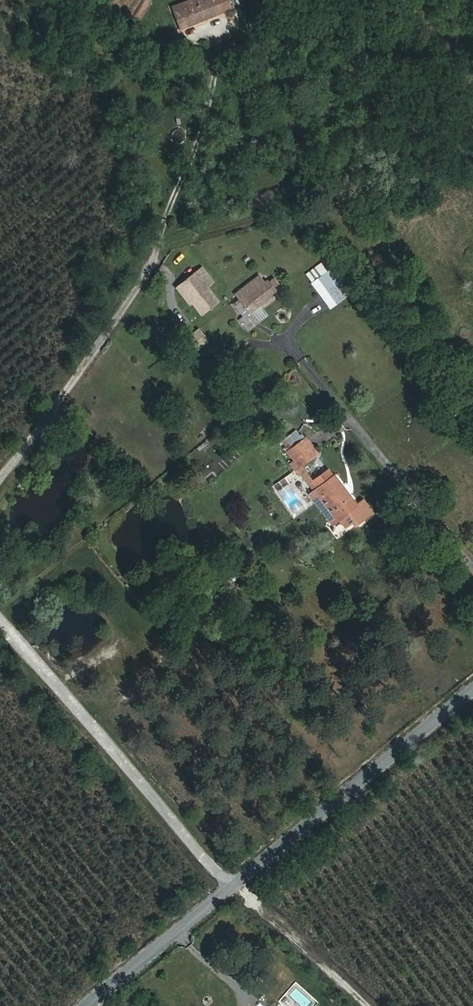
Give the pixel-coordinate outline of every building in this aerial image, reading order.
[(170,5),(180,28),(232,7),(229,0),(181,0),(170,5)] [(171,139),(180,141),(183,133),(174,131),(171,139)] [(305,275),(329,310),(355,292),(331,257),(305,275)] [(179,298),(200,327),(216,314),(204,298),(210,293),(198,277),(191,282),(194,286),(179,298)] [(189,312),(179,298),(194,286),(191,282),(173,296),(186,314),(189,312)] [(262,294),(257,287),(234,305),(239,313),(234,316),(241,326),(237,329),(241,333),(250,326),(248,323),(274,303),(265,291),(262,294)] [(194,352),(208,341),(197,327),(183,339),(194,352)] [(300,468),(315,455),(302,438),(286,451),(300,468)] [(346,510),(356,521),(372,507),(362,496),(356,501),(323,464),(308,477),(313,482),(314,482),(341,514),(346,510)] [(332,521),(341,514),(314,482),(313,482),(304,489),(332,521)] [(287,981),(289,973),(281,971),(279,979),(287,981)]
